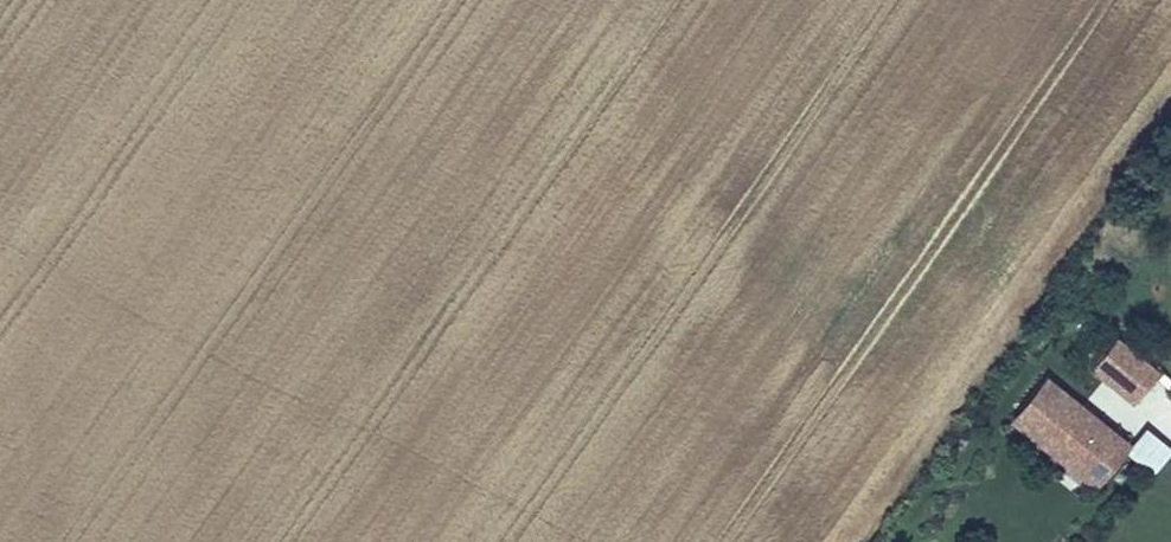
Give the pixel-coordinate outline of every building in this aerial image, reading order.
[(1116,335),(1087,368),(1131,406),(1160,373),(1116,335)] [(1130,441),(1045,373),(1009,418),(1094,486),(1130,441)] [(1124,455),(1151,476),(1170,450),(1170,448),(1145,428),(1124,455)]
